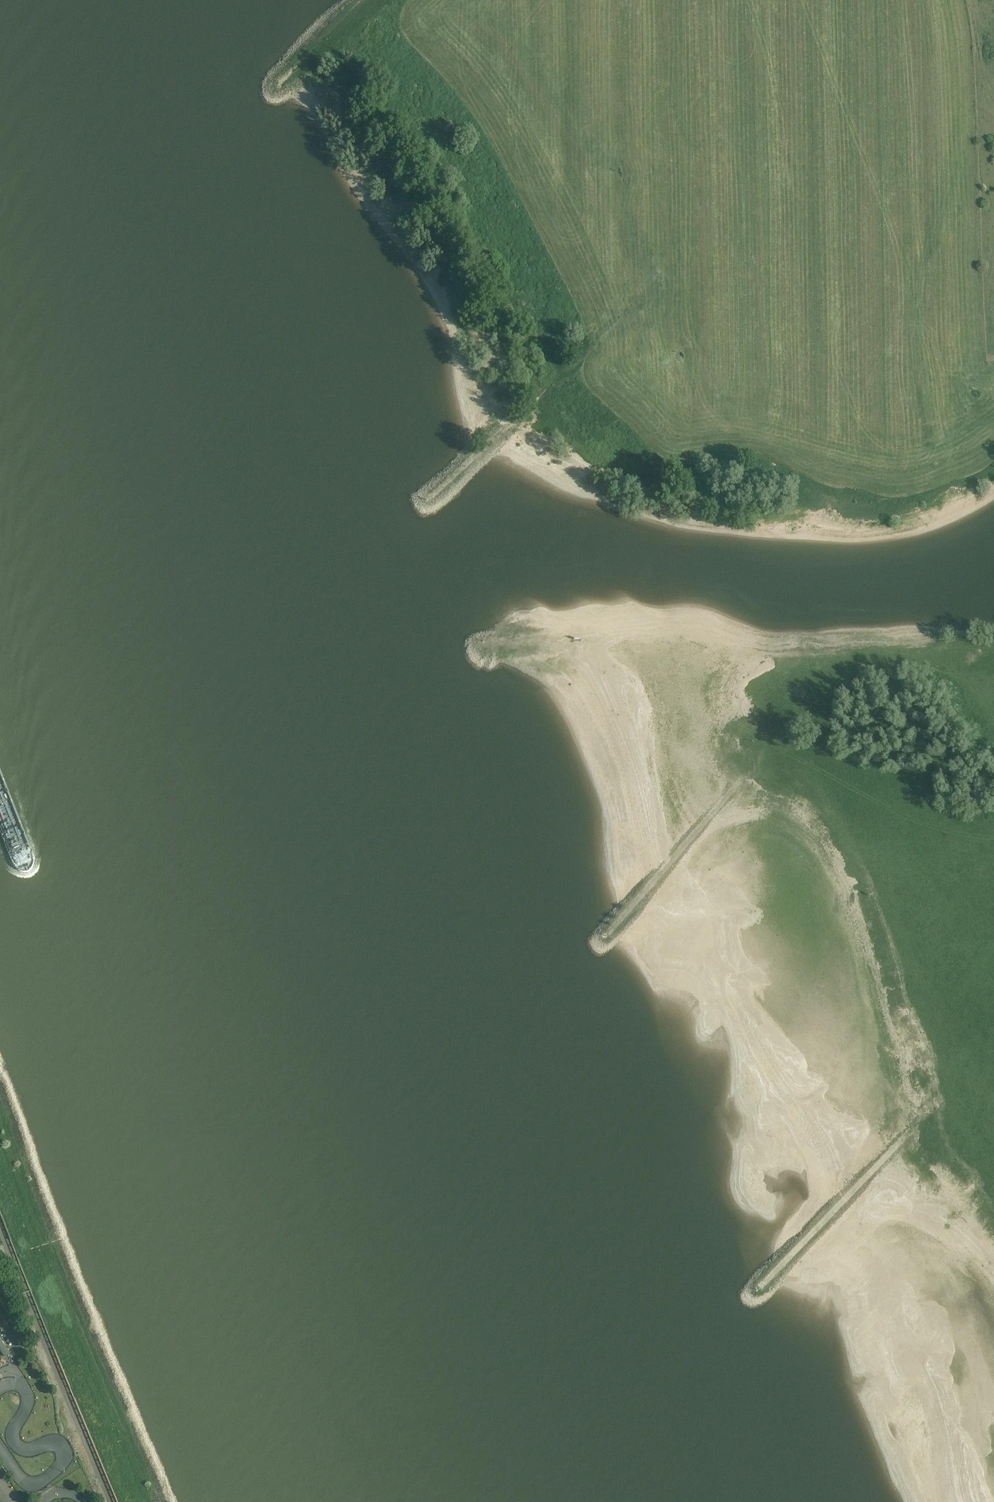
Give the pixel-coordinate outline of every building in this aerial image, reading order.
[(0,1339),(0,1351),(5,1358),(10,1354),(0,1339)]
